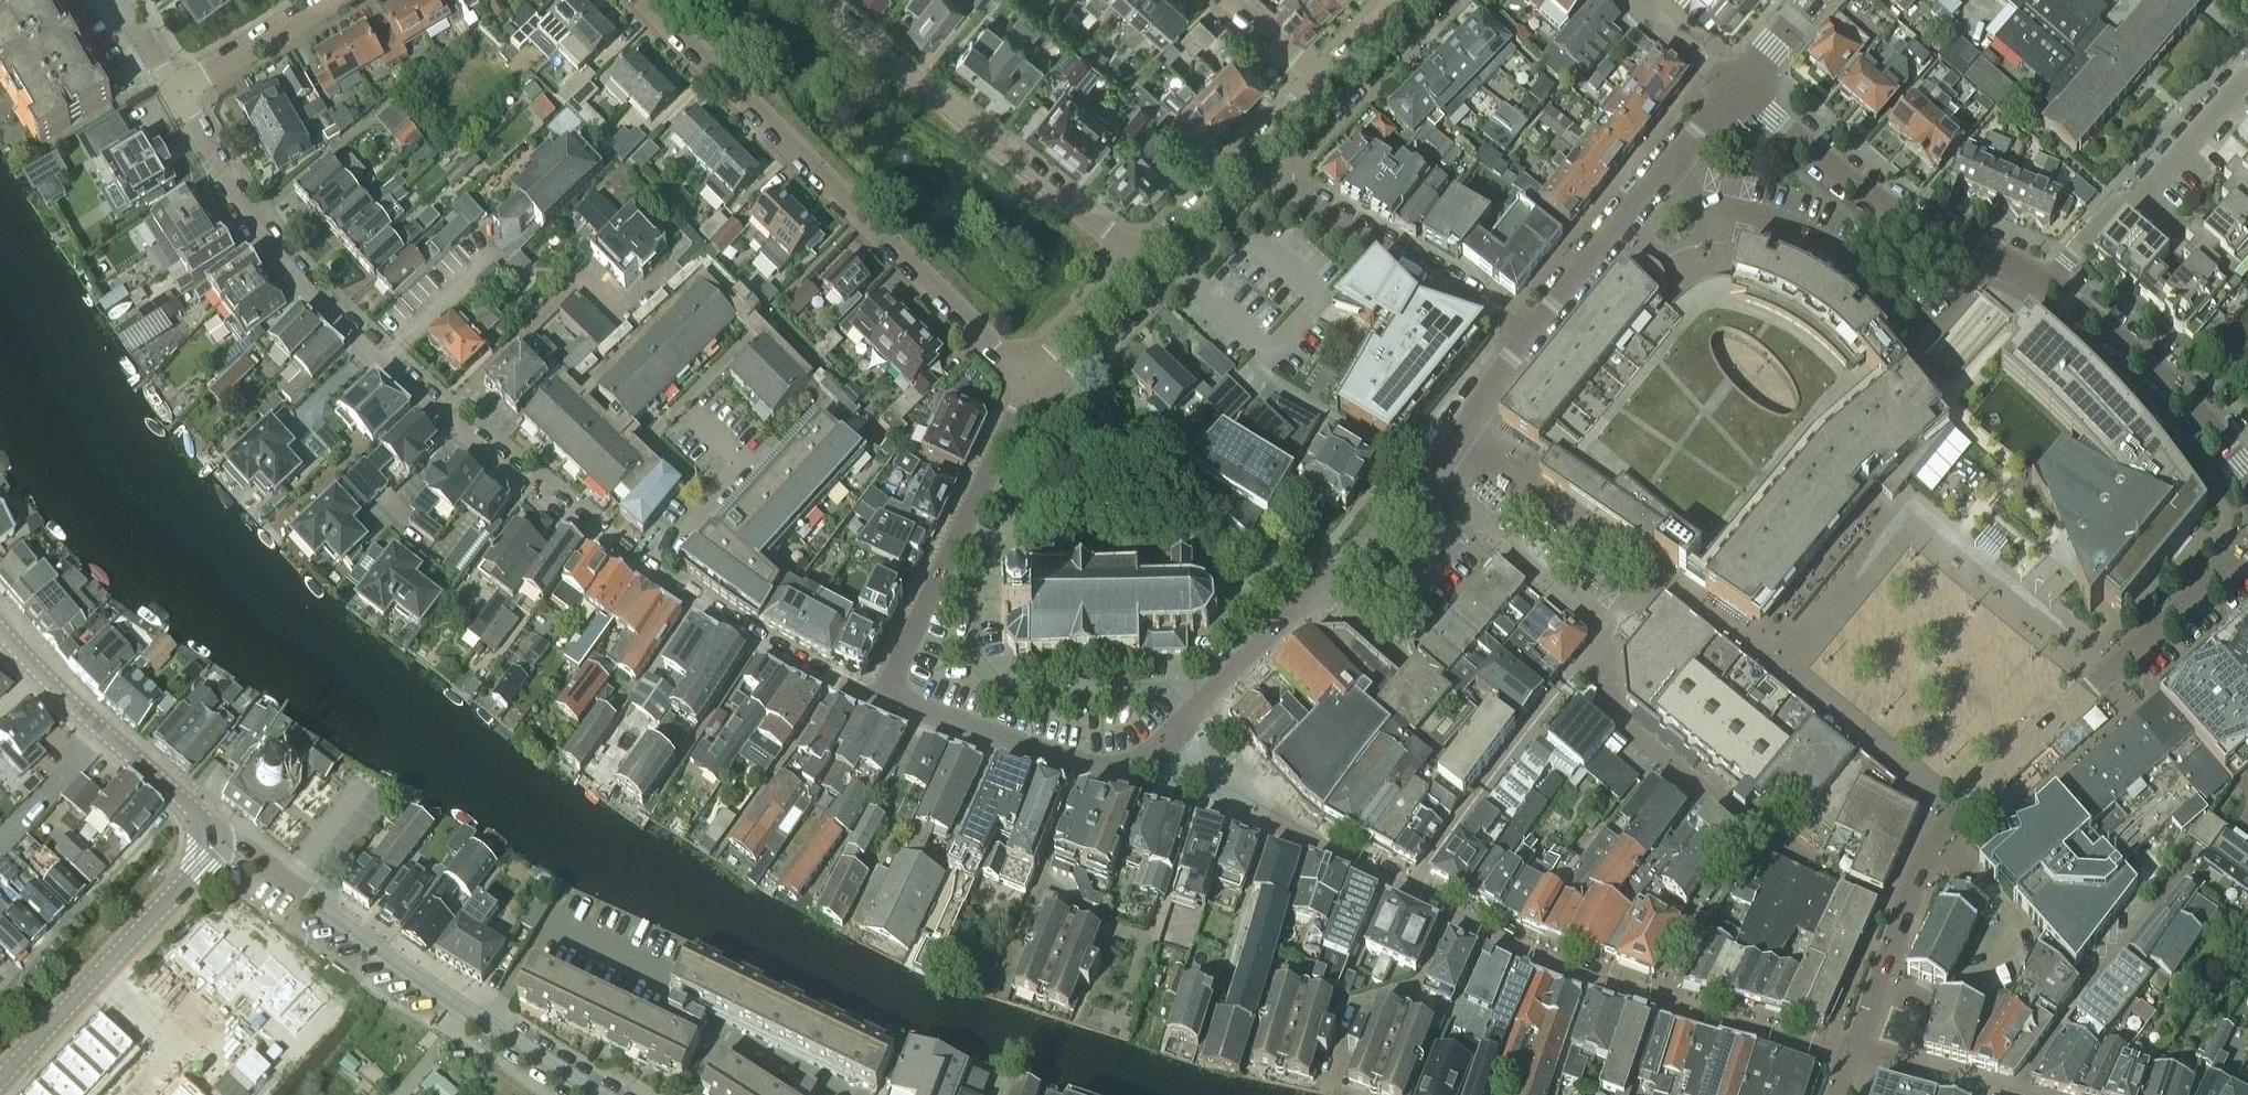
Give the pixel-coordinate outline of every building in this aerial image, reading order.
[(42,0),(0,0),(0,81),(1,80),(19,109),(12,113),(15,116),(21,113),(41,145),(112,102),(71,34),(68,36),(48,3),(45,5),(42,0)] [(187,1),(192,8),(196,10),(197,12),(214,0),(187,0),(187,1)] [(408,6),(426,37),(449,24),(453,31),(457,28),(465,24),(452,3),(442,8),(437,0),(418,0),(408,6)] [(466,12),(479,4),(476,0),(459,0),(466,12)] [(510,45),(519,55),(529,45),(549,65),(556,58),(557,58),(596,19),(576,0),(573,0),(547,27),(537,17),(520,34),(510,45)] [(907,2),(920,12),(912,22),(914,24),(912,27),(921,34),(923,31),(935,41),(963,6),(961,4),(965,0),(908,0),(907,2)] [(1091,9),(1099,0),(1087,0),(1084,3),(1091,9)] [(1091,9),(1098,15),(1111,0),(1099,0),(1091,9)] [(1174,0),(1163,0),(1127,41),(1116,54),(1123,60),(1150,29),(1162,39),(1186,11),(1184,9),(1184,6),(1179,2),(1177,2),(1174,0)] [(1127,41),(1163,0),(1131,0),(1125,7),(1136,16),(1120,35),(1127,41)] [(1309,0),(1280,0),(1277,3),(1281,6),(1278,9),(1281,12),(1282,14),(1286,18),(1288,19),(1307,38),(1327,18),(1309,0)] [(1327,18),(1337,8),(1334,6),(1340,0),(1309,0),(1327,18)] [(1560,32),(1588,0),(1524,0),(1560,32)] [(1621,38),(1612,29),(1620,20),(1597,0),(1596,0),(1538,65),(1561,86),(1576,69),(1586,78),(1621,38)] [(1750,0),(1711,0),(1709,2),(1733,22),(1733,21),(1736,23),(1745,13),(1742,11),(1751,1),(1750,0)] [(1914,6),(1907,0),(1886,0),(1896,8),(1905,17),(1914,6)] [(2017,16),(2031,0),(1998,0),(2017,16)] [(2015,85),(2046,111),(2049,107),(2050,106),(2058,113),(2046,128),(2076,154),(2192,19),(2169,0),(2156,0),(2150,7),(2149,6),(2142,0),(2088,0),(2026,72),(2015,85)] [(499,1),(489,7),(497,21),(507,15),(499,1)] [(1692,2),(1686,10),(1693,17),(1700,9),(1692,2)] [(394,36),(385,42),(397,64),(409,57),(404,49),(426,37),(408,6),(396,13),(394,10),(385,15),(387,18),(384,19),(394,36)] [(528,7),(511,23),(520,34),(537,17),(528,7)] [(1025,8),(1014,22),(1034,38),(1045,24),(1025,8)] [(1071,8),(1059,21),(1070,32),(1083,18),(1071,8)] [(1937,8),(1930,16),(1953,37),(1960,29),(1937,8)] [(1502,16),(1495,23),(1511,40),(1519,32),(1502,16)] [(1824,42),(1810,59),(1821,69),(1817,73),(1833,86),(1844,73),(1850,78),(1863,63),(1857,58),(1869,44),(1839,18),(1833,26),(1829,23),(1818,36),(1824,42)] [(596,19),(557,58),(577,79),(561,94),(571,104),(590,84),(591,85),(598,79),(587,68),(616,39),(596,19)] [(1206,46),(1216,35),(1200,19),(1182,38),(1195,51),(1203,43),(1206,46)] [(1499,72),(1516,55),(1508,47),(1509,46),(1483,20),(1477,21),(1462,36),(1499,72)] [(987,22),(957,59),(998,92),(1001,88),(1018,101),(1045,68),(1023,51),(1025,49),(1004,33),(1003,34),(987,22)] [(341,45),(360,77),(382,64),(386,71),(397,64),(385,42),(375,48),(365,31),(362,33),(360,30),(351,35),(353,38),(341,45)] [(1641,78),(1670,99),(1680,85),(1678,84),(1684,76),(1672,67),(1672,66),(1658,55),(1659,54),(1633,32),(1625,41),(1645,58),(1653,64),(1641,78)] [(1481,90),(1499,72),(1462,36),(1445,54),(1474,82),(1481,90)] [(1964,79),(1980,61),(1956,38),(1939,57),(1964,79)] [(1168,62),(1181,49),(1173,41),(1160,54),(1168,62)] [(1092,43),(1084,54),(1099,67),(1108,56),(1092,43)] [(1062,149),(1092,111),(1080,102),(1083,98),(1082,97),(1103,70),(1099,67),(1084,54),(1070,44),(1056,62),(1077,79),(1056,105),(1058,106),(1041,127),(1052,136),(1050,140),(1062,149)] [(1851,78),(1839,91),(1841,93),(1841,96),(1849,103),(1852,103),(1857,107),(1898,59),(1906,50),(1900,44),(1891,54),(1888,52),(1872,70),(1863,63),(1850,78),(1851,78)] [(338,89),(360,77),(341,45),(329,52),(327,49),(319,54),(320,57),(317,59),(328,77),(318,83),(329,102),(341,95),(338,89)] [(1913,45),(1906,53),(1923,68),(1930,60),(1913,45)] [(1233,52),(1230,48),(1222,56),(1225,60),(1215,70),(1246,99),(1264,81),(1233,51),(1233,52)] [(1456,100),(1474,82),(1445,54),(1427,71),(1456,100)] [(631,104),(656,79),(635,58),(610,83),(631,104)] [(1898,59),(1857,107),(1863,112),(1864,115),(1871,122),(1874,122),(1876,124),(1901,96),(1892,88),(1909,69),(1898,59)] [(1982,61),(1965,80),(1998,109),(2014,89),(1982,61)] [(1604,83),(1613,72),(1605,66),(1597,77),(1604,83)] [(1235,110),(1246,99),(1215,70),(1197,89),(1225,117),(1233,108),(1235,110)] [(298,101),(310,95),(298,71),(286,77),(298,101)] [(1409,90),(1436,116),(1438,119),(1440,117),(1444,122),(1448,125),(1464,108),(1463,107),(1456,100),(1427,71),(1409,90)] [(1652,121),(1670,99),(1633,72),(1626,81),(1633,87),(1623,98),(1623,99),(1652,121)] [(1596,94),(1604,83),(1597,77),(1588,87),(1596,94)] [(1158,119),(1169,109),(1137,78),(1128,88),(1158,119)] [(651,124),(676,99),(656,79),(631,104),(651,124)] [(1208,134),(1225,117),(1197,89),(1187,79),(1177,90),(1171,85),(1161,95),(1172,105),(1191,124),(1195,121),(1208,134)] [(590,84),(571,104),(581,114),(600,94),(591,85),(590,84)] [(1927,86),(1889,128),(1906,142),(1950,91),(1942,84),(1935,93),(1927,86)] [(274,86),(239,106),(252,129),(287,108),(279,95),(274,86)] [(1438,119),(1436,116),(1409,90),(1390,109),(1390,115),(1408,133),(1401,140),(1409,147),(1412,144),(1429,124),(1436,130),(1444,122),(1440,117),(1438,119)] [(1536,90),(1531,96),(1542,106),(1548,100),(1536,90)] [(1950,91),(1906,142),(1910,146),(1907,149),(1920,161),(1946,130),(1946,129),(1953,121),(1959,114),(1950,107),(1958,98),(1950,91)] [(1636,143),(1652,121),(1623,99),(1623,98),(1616,92),(1609,102),(1616,107),(1606,120),(1636,143)] [(1983,98),(1977,106),(1988,116),(1994,108),(1984,99),(1983,98)] [(1138,133),(1153,114),(1133,99),(1124,110),(1132,116),(1126,124),(1138,133)] [(1528,99),(1520,109),(1531,119),(1540,109),(1528,99)] [(1471,100),(1463,107),(1464,108),(1474,117),(1481,110),(1471,100)] [(287,108),(252,129),(265,151),(300,131),(327,115),(320,102),(293,118),(287,108)] [(392,140),(411,124),(413,122),(397,104),(376,122),(392,140)] [(1544,116),(1581,146),(1587,138),(1584,137),(1549,109),(1544,116)] [(341,136),(355,125),(346,111),(332,120),(341,136)] [(1104,121),(1092,111),(1062,149),(1073,158),(1077,156),(1088,164),(1105,143),(1107,145),(1120,128),(1107,117),(1104,121)] [(563,145),(581,125),(568,113),(550,133),(563,145)] [(685,152),(694,161),(719,135),(698,114),(673,140),(685,152)] [(1539,122),(1577,151),(1581,146),(1544,116),(1539,122)] [(117,188),(132,213),(146,205),(148,209),(164,200),(162,196),(175,188),(166,173),(172,169),(166,159),(161,150),(155,154),(146,139),(137,144),(121,117),(78,143),(79,144),(88,138),(103,164),(94,169),(108,193),(117,188)] [(1371,129),(1362,139),(1323,179),(1331,186),(1330,186),(1340,196),(1351,184),(1349,182),(1376,154),(1386,144),(1395,134),(1381,119),(1371,129)] [(1614,171),(1636,143),(1606,120),(1584,148),(1614,171)] [(1946,130),(1920,161),(1933,172),(1935,169),(1939,172),(1970,137),(1962,130),(1953,121),(1946,129),(1946,130)] [(1153,123),(1110,167),(1115,172),(1107,179),(1108,188),(1119,199),(1127,198),(1134,191),(1143,200),(1152,200),(1170,181),(1170,173),(1157,161),(1158,160),(1159,155),(1157,153),(1162,148),(1170,140),(1153,123)] [(1434,163),(1441,168),(1456,150),(1435,133),(1436,132),(1435,131),(1436,130),(1429,124),(1412,144),(1420,151),(1426,146),(1437,155),(1434,163)] [(586,138),(590,133),(583,127),(579,131),(586,138)] [(328,145),(342,137),(336,128),(323,136),(328,145)] [(300,131),(265,151),(278,174),(313,154),(300,131)] [(646,141),(637,131),(630,137),(625,132),(607,149),(623,165),(646,141)] [(713,180),(739,155),(719,135),(694,161),(713,180)] [(1503,135),(1494,145),(1503,154),(1512,144),(1503,135)] [(1995,154),(2000,142),(1989,137),(1982,152),(1969,146),(1965,157),(1961,155),(1955,168),(1959,170),(1952,186),(1963,191),(1969,199),(1974,196),(1977,197),(1989,167),(1994,154),(1995,154)] [(549,141),(540,150),(551,161),(560,153),(549,141)] [(2005,159),(2010,146),(2000,142),(1995,154),(2005,159)] [(641,173),(660,154),(651,144),(631,164),(641,173)] [(1386,144),(1376,154),(1349,182),(1351,184),(1340,196),(1392,227),(1409,205),(1428,182),(1423,178),(1424,176),(1416,170),(1408,157),(1404,163),(1397,157),(1399,154),(1386,144)] [(1476,167),(1490,176),(1502,162),(1503,160),(1484,147),(1473,163),(1477,165),(1476,167)] [(544,232),(599,180),(569,148),(492,223),(500,232),(503,241),(520,238),(536,224),(544,232)] [(1614,171),(1584,148),(1569,166),(1559,159),(1552,168),(1562,175),(1592,199),(1614,171)] [(1448,174),(1463,155),(1456,150),(1441,168),(1448,174)] [(57,154),(22,175),(35,195),(69,174),(57,154)] [(611,166),(616,161),(610,155),(605,159),(611,166)] [(728,207),(734,201),(760,175),(739,155),(713,180),(707,187),(728,207)] [(2042,177),(2048,162),(2037,158),(2031,173),(2042,177)] [(329,162),(295,192),(312,209),(345,179),(358,166),(353,159),(338,172),(329,162)] [(453,191),(480,165),(474,159),(447,184),(453,191)] [(2053,182),(2059,166),(2048,162),(2042,177),(2053,182)] [(2245,173),(2235,165),(2224,178),(2232,185),(2233,185),(2247,198),(2247,169),(2245,173)] [(345,179),(312,209),(327,226),(360,196),(352,187),(366,175),(358,166),(345,179)] [(2001,207),(2013,178),(1989,167),(1977,197),(1987,201),(1993,210),(1998,206),(2001,207)] [(1506,173),(1499,182),(1515,193),(1550,218),(1553,215),(1569,228),(1592,199),(1562,175),(1546,195),(1522,176),(1518,181),(1506,173)] [(1416,239),(1441,208),(1434,203),(1449,184),(1437,174),(1394,227),(1416,239)] [(2025,218),(2037,188),(2013,178),(2001,207),(2012,212),(2017,220),(2022,217),(2025,218)] [(2084,209),(2096,195),(2077,178),(2065,191),(2084,209)] [(360,196),(327,226),(343,242),(376,213),(401,190),(395,184),(369,206),(360,196)] [(2232,185),(2222,197),(2231,205),(2219,220),(2247,245),(2247,198),(2233,185),(2232,185)] [(2065,220),(2072,204),(2061,199),(2037,188),(2025,218),(2036,222),(2041,230),(2046,227),(2049,228),(2054,215),(2065,220)] [(376,213),(343,242),(359,259),(393,231),(405,220),(396,210),(409,199),(401,190),(376,213)] [(680,216),(693,203),(682,193),(669,206),(680,216)] [(195,194),(145,227),(150,235),(158,248),(165,243),(166,244),(216,211),(211,203),(204,207),(195,194)] [(763,255),(764,254),(769,249),(800,216),(780,196),(753,224),(763,234),(760,237),(753,244),(763,255)] [(411,252),(380,281),(398,300),(454,248),(453,247),(471,230),(484,218),(466,198),(453,211),(461,219),(430,248),(431,249),(418,261),(411,252)] [(1469,247),(1477,237),(1492,220),(1457,198),(1424,240),(1456,261),(1468,246),(1469,247)] [(1515,298),(1562,239),(1519,205),(1487,245),(1477,237),(1469,247),(1468,246),(1456,261),(1457,262),(1463,256),(1515,298)] [(165,243),(158,248),(173,270),(179,265),(223,237),(215,224),(222,220),(216,211),(166,244),(165,243)] [(377,279),(439,220),(430,211),(396,243),(389,236),(360,260),(377,279)] [(625,290),(667,248),(634,215),(592,256),(625,290)] [(710,244),(729,225),(719,216),(700,234),(710,244)] [(819,235),(800,216),(769,249),(764,254),(763,255),(760,257),(779,276),(792,263),(805,249),(811,255),(824,241),(819,236),(819,235)] [(2115,273),(2147,237),(2125,218),(2093,255),(2115,273)] [(2219,220),(2207,234),(2197,226),(2186,239),(2194,247),(2195,246),(2232,279),(2233,278),(2247,260),(2247,245),(2219,220)] [(722,256),(744,234),(733,224),(711,245),(722,256)] [(683,274),(702,256),(707,251),(683,227),(677,232),(692,248),(692,253),(676,268),(683,274)] [(188,278),(176,286),(181,294),(237,259),(223,237),(179,265),(188,278)] [(2137,292),(2158,269),(2169,255),(2147,237),(2115,273),(2137,292)] [(2232,279),(2195,246),(2194,247),(2183,259),(2193,267),(2181,281),(2217,313),(2241,285),(2233,278),(2232,279)] [(1531,383),(1502,425),(1552,459),(1539,477),(1675,570),(1683,575),(1752,623),(1760,629),(1864,503),(1856,496),(1850,473),(1871,481),(1882,493),(1892,503),(1951,431),(1931,407),(1952,385),(1937,372),(1921,359),(1905,376),(1895,364),(1882,349),(1888,344),(1886,342),(1884,340),(1882,338),(1880,335),(1878,333),(1876,331),(1874,328),(1872,326),(1869,324),(1867,322),(1866,321),(1864,319),(1861,317),(1859,314),(1857,312),(1854,310),(1852,308),(1849,306),(1847,304),(1844,302),(1841,300),(1839,298),(1836,296),(1834,295),(1831,293),(1828,291),(1826,290),(1823,288),(1821,286),(1817,284),(1814,283),(1811,281),(1809,280),(1806,278),(1803,277),(1800,275),(1798,274),(1794,272),(1791,271),(1788,270),(1785,269),(1782,267),(1779,266),(1776,265),(1774,264),(1771,263),(1767,262),(1764,261),(1761,260),(1758,259),(1755,258),(1752,257),(1749,256),(1746,256),(1743,255),(1739,254),(1738,262),(1736,271),(1733,285),(1722,332),(1725,332),(1728,333),(1731,333),(1734,334),(1737,335),(1740,336),(1743,337),(1746,338),(1748,340),(1751,341),(1754,343),(1757,345),(1760,347),(1763,350),(1767,353),(1770,356),(1774,359),(1777,362),(1780,365),(1783,369),(1786,372),(1789,375),(1791,378),(1792,381),(1794,384),(1796,387),(1797,389),(1798,392),(1799,394),(1800,397),(1801,400),(1802,403),(1803,406),(1803,409),(1804,412),(1820,428),(1810,436),(1803,446),(1785,430),(1784,430),(1782,429),(1779,429),(1776,428),(1773,427),(1771,426),(1768,425),(1765,424),(1763,423),(1760,422),(1757,420),(1754,418),(1751,416),(1748,414),(1744,411),(1741,408),(1737,405),(1734,402),(1731,399),(1728,395),(1724,392),(1721,388),(1720,386),(1718,383),(1716,380),(1714,377),(1713,376),(1711,373),(1710,370),(1709,367),(1708,364),(1707,360),(1706,357),(1705,354),(1705,351),(1669,316),(1659,305),(1659,304),(1660,303),(1661,302),(1661,301),(1662,300),(1662,299),(1662,298),(1663,297),(1663,296),(1663,295),(1664,294),(1664,293),(1664,292),(1664,291),(1664,290),(1665,289),(1665,288),(1665,287),(1665,286),(1665,284),(1665,283),(1665,282),(1664,281),(1664,280),(1664,279),(1664,278),(1663,277),(1663,276),(1662,276),(1662,275),(1661,274),(1661,273),(1660,272),(1659,271),(1658,270),(1657,269),(1656,268),(1655,268),(1655,267),(1654,267),(1653,266),(1652,266),(1651,266),(1650,265),(1649,265),(1647,265),(1646,265),(1645,265),(1644,265),(1643,265),(1642,265),(1640,265),(1639,265),(1638,266),(1637,266),(1636,266),(1635,266),(1633,266),(1632,267),(1631,267),(1630,268),(1629,268),(1628,268),(1627,269),(1626,269),(1625,270),(1624,271),(1531,383)] [(222,307),(263,277),(247,256),(194,296),(200,304),(213,295),(222,307)] [(515,281),(531,266),(521,256),(505,270),(515,281)] [(743,332),(754,321),(761,315),(759,312),(750,303),(702,256),(683,274),(667,289),(674,296),(702,270),(737,303),(739,305),(734,310),(704,279),(581,399),(565,382),(564,381),(560,385),(561,386),(558,388),(524,424),(610,505),(611,504),(622,514),(620,516),(643,536),(683,488),(663,471),(663,472),(626,437),(630,433),(633,430),(641,437),(641,436),(634,429),(737,326),(743,332)] [(848,264),(824,288),(843,307),(831,319),(839,327),(863,302),(857,296),(869,284),(865,281),(867,279),(860,272),(858,273),(848,264)] [(1479,345),(1414,305),(1376,267),(1340,307),(1375,328),(1373,332),(1375,333),(1377,329),(1386,334),(1380,344),(1337,414),(1339,415),(1340,411),(1397,445),(1479,345)] [(2176,287),(2167,280),(2169,278),(2158,269),(2137,292),(2193,341),(2217,313),(2181,281),(2176,287)] [(269,285),(263,277),(222,307),(232,320),(224,326),(240,348),(216,367),(214,377),(219,383),(263,341),(255,331),(286,307),(269,285)] [(1722,332),(1733,285),(1729,284),(1725,284),(1720,285),(1716,285),(1709,287),(1702,290),(1698,292),(1693,294),(1690,296),(1686,299),(1681,302),(1679,304),(1675,308),(1672,312),(1669,316),(1705,351),(1707,343),(1716,336),(1722,332)] [(750,303),(759,312),(768,303),(770,305),(778,296),(767,285),(750,303)] [(794,320),(817,296),(808,286),(784,310),(794,320)] [(639,328),(668,302),(661,294),(633,321),(639,328)] [(157,316),(161,314),(175,304),(170,295),(151,306),(157,316)] [(569,321),(586,305),(576,295),(560,312),(569,321)] [(853,332),(872,351),(904,319),(895,311),(898,307),(889,299),(886,301),(884,299),(874,310),(868,304),(840,331),(847,338),(853,332)] [(455,315),(428,338),(430,341),(430,346),(436,352),(442,353),(446,358),(495,312),(485,302),(481,306),(463,323),(455,315)] [(185,314),(178,303),(175,304),(161,314),(168,325),(185,314)] [(579,331),(596,314),(586,305),(569,321),(579,331)] [(293,366),(324,334),(301,311),(270,343),(266,339),(256,349),(265,358),(275,348),(293,366)] [(495,312),(446,358),(450,362),(451,368),(456,374),(462,375),(464,376),(490,352),(482,343),(500,326),(504,322),(495,312)] [(605,324),(596,314),(579,331),(589,340),(605,324)] [(2090,373),(2082,365),(2070,354),(2054,339),(2041,329),(2028,318),(2012,338),(2016,341),(2015,342),(2014,343),(2014,345),(2014,347),(2014,348),(2015,350),(2016,351),(2017,352),(2001,371),(2019,386),(2037,402),(2046,410),(2059,423),(2071,436),(2083,446),(2074,457),(2061,448),(2032,483),(2034,487),(2036,491),(2038,494),(2041,499),(2045,504),(2047,507),(2050,510),(2054,515),(2060,520),(2063,523),(2069,528),(2077,533),(2077,532),(2084,536),(2082,539),(2087,553),(2097,541),(2105,544),(2076,579),(2090,616),(2102,601),(2120,616),(2206,513),(2200,504),(2191,491),(2178,473),(2171,464),(2161,451),(2147,434),(2136,421),(2129,413),(2114,397),(2098,381),(2090,373)] [(904,319),(872,351),(866,357),(886,376),(891,370),(923,339),(915,331),(917,327),(909,319),(905,321),(904,319)] [(774,421),(808,388),(814,381),(772,339),(771,338),(764,331),(760,327),(754,321),(743,332),(748,338),(758,348),(743,363),(745,365),(731,379),(774,421)] [(605,324),(589,340),(600,351),(617,335),(605,324)] [(772,339),(779,332),(771,325),(764,331),(771,338),(772,339)] [(626,326),(617,335),(600,351),(598,353),(604,359),(632,332),(626,326)] [(825,363),(843,344),(833,334),(815,353),(825,363)] [(292,405),(345,353),(326,335),(296,366),(305,375),(283,396),(292,405)] [(923,339),(891,370),(911,391),(902,400),(912,411),(936,387),(926,378),(937,367),(934,364),(941,357),(934,350),(936,346),(928,338),(924,340),(923,339)] [(534,344),(530,340),(510,360),(486,383),(487,383),(485,393),(492,400),(501,398),(518,415),(554,379),(560,385),(564,381),(565,382),(595,353),(587,344),(558,371),(551,364),(558,355),(546,342),(542,347),(537,341),(534,344)] [(1213,397),(1174,359),(1166,367),(1159,360),(1136,384),(1154,401),(1147,408),(1164,424),(1171,417),(1172,419),(1195,396),(1203,404),(1202,406),(1225,429),(1250,403),(1228,382),(1213,397)] [(576,386),(598,367),(591,360),(570,379),(576,386)] [(235,367),(219,383),(207,395),(217,406),(246,378),(235,367)] [(821,388),(827,382),(828,381),(821,374),(814,381),(821,388)] [(374,447),(411,411),(377,379),(336,418),(351,434),(357,429),(374,447)] [(852,422),(859,415),(827,382),(821,388),(820,389),(852,422)] [(274,398),(250,422),(258,430),(282,406),(274,398)] [(1318,424),(1276,399),(1264,411),(1260,408),(1188,486),(1222,517),(1221,519),(1222,520),(1226,516),(1250,541),(1255,532),(1264,529),(1262,521),(1264,518),(1268,521),(1294,478),(1289,475),(1321,422),(1320,421),(1318,424)] [(906,418),(912,411),(902,400),(895,407),(906,418)] [(937,427),(976,445),(986,424),(984,418),(977,414),(980,407),(964,400),(961,407),(953,403),(948,405),(947,407),(943,403),(937,414),(942,417),(937,427)] [(897,440),(907,430),(901,423),(906,418),(895,407),(880,422),(897,440)] [(423,455),(436,442),(415,421),(384,450),(383,449),(367,465),(365,462),(354,472),(378,498),(389,487),(378,476),(393,461),(404,473),(406,472),(410,476),(428,459),(423,455)] [(841,440),(823,423),(820,427),(808,443),(806,442),(803,445),(797,452),(798,452),(789,465),(787,463),(774,477),(775,477),(766,490),(764,488),(751,502),(752,503),(743,515),(741,513),(729,526),(734,530),(722,542),(712,535),(681,569),(693,578),(701,584),(721,599),(734,608),(742,614),(759,624),(781,587),(760,569),(766,560),(770,563),(868,456),(844,436),(841,440)] [(276,496),(300,474),(285,457),(293,450),(271,425),(227,465),(249,490),(261,479),(276,496)] [(332,458),(343,448),(322,425),(311,435),(332,458)] [(920,450),(964,471),(976,445),(937,427),(932,425),(927,437),(932,439),(926,452),(921,450),(920,450)] [(1347,509),(1373,467),(1327,440),(1301,483),(1300,485),(1303,487),(1343,511),(1346,513),(1348,510),(1347,509)] [(895,460),(902,451),(888,441),(881,450),(895,460)] [(912,479),(921,464),(902,453),(893,468),(912,479)] [(482,481),(458,463),(447,477),(442,473),(427,492),(428,493),(413,512),(417,516),(409,526),(434,546),(443,534),(427,521),(440,504),(455,516),(482,481)] [(368,508),(378,498),(354,472),(344,482),(368,508)] [(881,519),(927,541),(932,539),(955,490),(932,479),(920,503),(909,498),(903,512),(891,505),(881,519)] [(8,493),(0,480),(0,499),(8,493)] [(484,482),(462,510),(496,536),(503,527),(497,523),(512,504),(484,482)] [(359,550),(366,543),(351,527),(359,519),(337,495),(293,536),(315,560),(327,550),(342,566),(346,562),(351,567),(363,554),(359,550)] [(14,536),(12,533),(19,523),(8,508),(0,514),(0,546),(14,536)] [(858,550),(875,558),(899,571),(913,578),(923,558),(919,556),(927,541),(881,519),(858,550)] [(540,544),(552,527),(542,520),(529,537),(514,526),(478,578),(499,593),(468,635),(482,646),(511,606),(512,606),(533,580),(552,553),(540,544)] [(583,549),(564,536),(552,553),(533,580),(512,606),(505,614),(511,618),(516,610),(524,599),(535,607),(542,598),(547,601),(583,549)] [(41,567),(52,558),(37,540),(0,571),(0,587),(7,595),(31,575),(31,576),(41,567)] [(460,546),(443,569),(460,583),(477,560),(460,546)] [(395,553),(389,560),(374,548),(348,582),(364,593),(358,600),(385,620),(394,608),(421,628),(441,602),(414,582),(421,573),(395,553)] [(586,602),(610,567),(587,551),(553,600),(575,616),(585,602),(586,602)] [(1016,655),(1077,654),(1073,662),(1076,669),(1076,672),(1091,672),(1091,669),(1095,662),(1090,654),(1188,651),(1187,632),(1195,632),(1207,627),(1215,615),(1215,599),(1205,587),(1192,584),(1192,558),(1171,559),(1171,584),(1138,585),(1138,566),(1015,569),(1004,581),(1006,644),(1016,655)] [(48,575),(41,567),(31,576),(31,575),(7,595),(22,613),(56,584),(70,572),(62,563),(48,575)] [(1498,565),(1482,584),(1510,607),(1509,608),(1524,621),(1524,620),(1531,613),(1516,600),(1525,589),(1498,565)] [(610,624),(613,619),(636,585),(612,568),(586,606),(598,614),(595,618),(600,621),(600,620),(607,626),(609,623),(610,624)] [(70,572),(56,584),(22,613),(39,633),(56,653),(68,641),(93,616),(79,599),(77,597),(85,589),(70,572)] [(889,626),(903,597),(875,584),(861,614),(889,626)] [(1482,584),(1466,602),(1494,626),(1493,627),(1508,640),(1509,639),(1515,632),(1504,621),(1502,623),(1499,620),(1509,608),(1510,607),(1482,584)] [(620,673),(665,604),(636,585),(613,619),(610,624),(609,623),(607,626),(600,620),(577,652),(574,650),(564,664),(579,675),(614,627),(626,635),(607,664),(620,673)] [(763,627),(795,645),(822,599),(807,591),(804,595),(786,585),(763,627)] [(831,664),(855,617),(822,599),(795,645),(831,664)] [(1466,602),(1450,620),(1478,644),(1477,645),(1493,659),(1500,650),(1485,637),(1493,627),(1494,626),(1466,602)] [(636,683),(682,615),(665,604),(620,673),(636,683)] [(1693,770),(1700,761),(1741,794),(1734,802),(1745,811),(1753,801),(1762,808),(1769,798),(1775,791),(1779,794),(1824,737),(1810,725),(1811,717),(1694,620),(1687,621),(1680,615),(1678,614),(1675,613),(1674,613),(1672,613),(1669,613),(1668,613),(1666,614),(1664,615),(1663,616),(1662,617),(1658,622),(1653,618),(1623,656),(1627,701),(1637,710),(1630,718),(1693,770)] [(860,677),(867,674),(889,626),(861,614),(837,666),(860,677)] [(1334,617),(1222,724),(1301,803),(1328,824),(1364,844),(1416,773),(1424,770),(1472,718),(1413,666),(1400,679),(1334,617)] [(1450,620),(1434,639),(1462,663),(1470,669),(1478,676),(1485,668),(1474,658),(1472,661),(1467,657),(1477,645),(1478,644),(1450,620)] [(1505,663),(1543,693),(1555,679),(1584,644),(1583,638),(1564,622),(1539,651),(1519,633),(1501,653),(1508,659),(1505,663)] [(712,634),(693,623),(664,669),(675,677),(666,692),(647,679),(588,768),(620,790),(649,744),(719,637),(712,633),(712,634)] [(2210,658),(2235,686),(2247,700),(2247,624),(2210,658)] [(56,653),(69,667),(83,682),(97,696),(134,661),(142,653),(128,639),(127,637),(118,646),(105,633),(81,656),(68,641),(56,653)] [(698,728),(746,654),(720,638),(671,712),(698,728)] [(1434,639),(1418,658),(1420,659),(1446,681),(1441,687),(1452,697),(1461,704),(1468,694),(1477,683),(1474,681),(1478,676),(1470,669),(1462,663),(1434,639)] [(534,673),(532,672),(538,664),(541,666),(551,650),(539,642),(538,641),(522,665),(513,672),(492,701),(493,701),(507,711),(534,673)] [(128,674),(103,702),(136,731),(154,710),(164,719),(175,705),(165,696),(160,701),(138,682),(149,670),(154,675),(169,661),(167,659),(173,654),(161,642),(140,662),(128,674)] [(1543,693),(1505,663),(1497,657),(1475,685),(1522,721),(1543,693)] [(2235,686),(2210,658),(2178,686),(2193,703),(2185,710),(2211,739),(2227,724),(2217,713),(2219,711),(2214,705),(2235,686)] [(766,719),(793,683),(758,661),(745,683),(761,694),(753,706),(752,707),(766,719)] [(594,703),(605,688),(608,684),(589,671),(560,712),(579,725),(594,703)] [(11,690),(0,679),(0,701),(11,690)] [(775,765),(793,739),(821,697),(793,683),(766,719),(748,746),(748,747),(775,765)] [(604,709),(614,694),(605,688),(594,703),(604,709)] [(171,761),(208,718),(216,708),(198,691),(152,745),(171,761)] [(744,716),(751,705),(738,696),(731,706),(743,715),(744,716)] [(779,777),(730,845),(756,863),(764,851),(768,854),(776,860),(791,836),(820,793),(815,790),(825,776),(832,763),(827,760),(847,727),(856,714),(842,706),(830,700),(797,756),(779,777)] [(2161,702),(2134,727),(2174,772),(2195,796),(2222,772),(2161,702)] [(691,762),(721,785),(737,760),(748,747),(748,746),(766,719),(752,707),(753,706),(751,705),(744,716),(743,715),(719,748),(716,752),(704,744),(691,762)] [(1585,773),(1604,750),(1616,736),(1579,706),(1546,746),(1580,772),(1582,771),(1585,773)] [(250,739),(266,716),(255,708),(238,730),(250,739)] [(0,736),(0,740),(6,746),(0,752),(0,753),(22,777),(43,757),(34,748),(50,733),(48,731),(51,728),(40,717),(37,719),(30,712),(28,710),(21,716),(20,715),(9,726),(10,727),(0,736)] [(234,723),(219,711),(211,721),(208,718),(171,761),(188,776),(234,723)] [(582,774),(617,723),(600,711),(565,762),(582,774)] [(719,712),(712,724),(721,729),(728,718),(719,712)] [(1463,800),(1515,730),(1491,712),(1439,781),(1463,800)] [(839,801),(851,782),(854,777),(882,724),(860,715),(840,751),(845,753),(823,793),(839,801)] [(237,778),(222,800),(255,826),(255,825),(266,832),(279,814),(283,816),(314,777),(326,785),(344,761),(319,743),(315,748),(266,716),(227,771),(237,778)] [(882,780),(885,775),(907,734),(882,724),(854,777),(851,782),(873,794),(881,779),(882,780)] [(2198,800),(2195,796),(2174,772),(2134,727),(2081,774),(2147,847),(2198,800)] [(1868,788),(1874,778),(1843,753),(1827,739),(1824,737),(1779,794),(1782,796),(1785,798),(1810,819),(1795,837),(1823,856),(1860,784),(1868,788)] [(915,822),(928,795),(948,749),(926,739),(905,784),(915,789),(899,823),(909,837),(909,836),(909,835),(915,822)] [(1432,876),(1467,895),(1486,858),(1531,797),(1530,796),(1549,768),(1570,784),(1580,772),(1546,746),(1541,742),(1483,811),(1500,823),(1487,841),(1481,838),(1474,847),(1467,842),(1463,849),(1456,844),(1432,876)] [(645,806),(674,763),(649,744),(620,790),(645,806)] [(915,822),(936,830),(948,835),(982,763),(948,749),(928,795),(915,822)] [(1597,783),(1616,760),(1604,750),(1585,773),(1597,783)] [(1608,793),(1628,769),(1616,760),(1597,783),(1608,793)] [(966,910),(978,883),(981,877),(993,850),(1025,776),(997,766),(949,872),(955,875),(951,902),(932,945),(946,951),(965,910),(966,910)] [(1621,803),(1640,779),(1628,769),(1608,793),(1621,803)] [(1403,805),(1375,846),(1395,857),(1422,812),(1441,784),(1426,773),(1425,773),(1406,802),(1405,801),(1403,804),(1403,805)] [(109,830),(142,791),(123,774),(103,797),(90,786),(70,808),(84,820),(91,813),(109,830)] [(2147,847),(2081,774),(2056,797),(2094,840),(2094,841),(2123,873),(2126,870),(2131,875),(2136,871),(2129,863),(2147,847)] [(1011,857),(1039,780),(1025,776),(993,850),(1011,857)] [(1487,860),(1467,895),(1481,903),(1499,877),(1499,878),(1509,862),(1546,808),(1563,784),(1552,776),(1534,799),(1531,797),(1487,860)] [(1026,895),(1066,795),(1067,795),(1064,788),(1039,780),(1011,857),(993,850),(981,877),(1026,895)] [(863,813),(871,798),(871,797),(873,794),(851,782),(839,801),(863,813)] [(1422,812),(1395,857),(1417,869),(1442,832),(1430,823),(1438,811),(1450,820),(1463,800),(1441,784),(1422,812)] [(1883,895),(1904,847),(1918,814),(1868,788),(1860,784),(1823,856),(1838,863),(1842,853),(1859,860),(1850,881),(1883,895)] [(1632,834),(1629,838),(1651,855),(1653,853),(1660,858),(1669,847),(1668,847),(1662,842),(1685,811),(1652,786),(1621,826),(1632,834)] [(129,847),(160,812),(162,809),(142,791),(109,830),(102,838),(107,843),(114,834),(129,847)] [(1101,911),(1141,809),(1080,796),(1050,872),(1072,881),(1084,904),(1101,911)] [(2122,874),(2123,873),(2094,841),(2094,840),(2056,797),(1989,857),(1979,867),(1994,883),(1998,880),(2013,896),(2010,898),(2044,935),(2076,970),(2136,890),(2122,874)] [(850,837),(863,813),(839,801),(825,822),(844,833),(843,835),(850,837)] [(1481,809),(1456,844),(1463,849),(1467,842),(1474,847),(1481,838),(1487,841),(1500,823),(1483,811),(1481,809)] [(1164,900),(1170,878),(1152,873),(1153,868),(1147,867),(1166,815),(1144,810),(1122,865),(1141,873),(1134,891),(1164,900)] [(369,911),(433,827),(412,811),(372,864),(367,861),(344,892),(369,911)] [(697,848),(709,857),(710,856),(736,820),(723,812),(707,835),(697,848)] [(864,859),(885,820),(870,812),(849,851),(861,857),(864,859)] [(1724,854),(1736,836),(1710,813),(1696,831),(1704,838),(1699,844),(1703,847),(1708,841),(1724,854)] [(1170,878),(1187,819),(1166,815),(1147,867),(1153,868),(1152,873),(1170,878)] [(2208,817),(2190,841),(2201,849),(2218,824),(2208,817)] [(797,902),(808,887),(843,835),(844,833),(825,822),(778,892),(797,902)] [(890,875),(863,931),(908,952),(944,876),(919,864),(936,830),(915,822),(909,835),(909,836),(902,856),(900,855),(890,875)] [(1175,897),(1174,899),(1177,900),(1204,908),(1207,909),(1207,907),(1214,886),(1218,875),(1222,864),(1231,834),(1230,834),(1230,833),(1212,828),(1200,824),(1198,823),(1197,825),(1175,897)] [(2218,824),(2201,849),(2211,856),(2228,831),(2218,824)] [(1638,903),(1656,881),(1678,854),(1694,833),(1685,826),(1668,847),(1669,847),(1660,858),(1653,853),(1651,855),(1629,838),(1623,846),(1589,890),(1592,893),(1565,944),(1606,958),(1632,913),(1636,907),(1638,903)] [(1678,854),(1656,881),(1687,908),(1698,892),(1724,854),(1708,841),(1703,847),(1699,844),(1704,838),(1696,831),(1678,854)] [(2205,865),(2235,887),(2247,868),(2247,846),(2228,831),(2211,856),(2205,865)] [(1565,944),(1592,893),(1589,890),(1623,846),(1604,833),(1580,864),(1574,872),(1564,895),(1541,935),(1565,944)] [(1218,875),(1214,886),(1241,895),(1260,843),(1231,834),(1222,864),(1218,875)] [(73,869),(85,857),(87,854),(69,837),(54,852),(73,869)] [(1503,915),(1533,863),(1536,859),(1531,855),(1538,845),(1530,839),(1522,849),(1503,877),(1501,879),(1499,878),(1499,877),(1481,903),(1503,915)] [(42,886),(67,911),(84,894),(38,849),(33,844),(26,850),(36,859),(29,866),(46,882),(42,886)] [(471,900),(496,866),(469,846),(448,875),(445,879),(460,892),(471,900)] [(1239,1076),(1290,905),(1287,904),(1301,860),(1270,850),(1255,893),(1261,895),(1224,1018),(1219,1016),(1204,1066),(1239,1076)] [(1523,926),(1565,855),(1555,850),(1550,858),(1549,858),(1543,868),(1533,863),(1503,915),(1523,926)] [(1816,943),(1841,891),(1821,883),(1761,850),(1738,884),(1741,885),(1759,895),(1753,910),(1752,910),(1736,948),(1733,952),(1745,958),(1764,964),(1774,967),(1797,934),(1806,938),(1816,943)] [(842,928),(869,876),(855,869),(861,857),(849,851),(815,919),(838,932),(841,927),(842,928)] [(7,890),(18,878),(8,869),(17,860),(10,853),(0,863),(0,884),(6,890),(7,890)] [(768,854),(761,864),(762,868),(767,872),(776,860),(768,854)] [(1541,935),(1564,895),(1574,872),(1580,864),(1565,855),(1523,926),(1541,935)] [(91,887),(104,875),(85,857),(73,869),(91,887)] [(1339,907),(1348,879),(1311,863),(1302,891),(1304,892),(1295,919),(1314,925),(1303,955),(1317,959),(1335,905),(1339,907)] [(2235,887),(2247,896),(2247,868),(2235,887)] [(426,905),(445,879),(448,875),(441,870),(434,871),(427,881),(411,869),(379,912),(381,914),(380,919),(388,925),(392,923),(400,929),(421,901),(426,905)] [(863,931),(890,875),(879,870),(853,926),(863,931)] [(2195,898),(2205,887),(2194,878),(2186,887),(2185,886),(2161,915),(2175,928),(2195,898)] [(445,879),(426,905),(403,935),(431,954),(455,921),(449,917),(454,910),(449,906),(460,892),(445,879)] [(1350,997),(1357,978),(1346,974),(1379,893),(1351,880),(1342,908),(1334,924),(1312,985),(1338,992),(1350,997)] [(48,930),(64,915),(34,885),(18,901),(48,930)] [(1753,910),(1759,895),(1741,885),(1731,901),(1752,910),(1753,910)] [(1946,990),(1987,907),(1951,889),(1940,911),(1907,977),(1946,990)] [(1862,941),(1877,907),(1841,891),(1816,943),(1801,975),(1783,1014),(1804,1020),(1838,944),(1835,942),(1840,932),(1862,941)] [(1077,931),(1068,927),(1070,922),(1061,918),(1067,903),(1045,894),(1039,910),(1047,914),(1034,948),(1039,950),(1035,959),(1030,957),(1024,973),(1019,971),(1012,990),(1039,1001),(1041,995),(1050,999),(1048,1004),(1074,1015),(1082,996),(1077,995),(1081,986),(1089,989),(1095,977),(1102,963),(1092,958),(1094,953),(1098,954),(1106,936),(1079,925),(1077,931)] [(482,985),(506,950),(482,935),(499,913),(481,898),(437,957),(482,985)] [(2162,996),(2218,913),(2195,898),(2175,928),(2163,947),(2146,933),(2119,965),(2149,986),(2162,996)] [(533,935),(548,910),(534,902),(519,927),(533,935)] [(1382,988),(1388,975),(1393,964),(1389,963),(1409,913),(1387,902),(1367,952),(1382,959),(1372,979),(1374,983),(1374,984),(1382,988)] [(0,904),(0,920),(29,949),(45,933),(18,907),(10,914),(0,904)] [(1648,908),(1646,913),(1636,907),(1632,913),(1606,958),(1617,962),(1654,975),(1679,925),(1648,908)] [(2213,925),(2230,935),(2238,920),(2222,910),(2213,925)] [(1416,975),(1437,927),(1409,913),(1389,963),(1393,964),(1416,975)] [(2163,947),(2175,928),(2161,915),(2146,933),(2163,947)] [(1714,994),(1733,952),(1736,948),(1729,944),(1735,932),(1717,923),(1686,985),(1714,994)] [(13,966),(27,952),(0,926),(0,953),(13,966)] [(1824,1026),(1862,941),(1840,932),(1835,942),(1838,944),(1804,1020),(1824,1026)] [(196,935),(169,965),(186,981),(214,951),(196,935)] [(2010,1000),(1968,1066),(1997,1075),(2043,1011),(2056,1020),(2079,988),(2070,978),(2076,970),(2044,935),(2036,947),(2038,949),(2037,951),(2019,986),(2010,1000)] [(1452,1006),(1478,949),(1449,936),(1424,993),(1452,1006)] [(1783,1014),(1801,975),(1816,943),(1806,938),(1794,959),(1789,971),(1778,968),(1769,987),(1760,1007),(1783,1014)] [(946,951),(932,945),(925,942),(913,969),(934,979),(946,951)] [(214,951),(186,981),(204,997),(231,967),(214,951)] [(1760,1007),(1769,987),(1778,968),(1774,967),(1764,964),(1745,958),(1733,952),(1714,994),(1760,1007)] [(1488,1034),(1487,1032),(1513,966),(1496,958),(1496,957),(1487,953),(1483,964),(1465,1005),(1466,1005),(1455,1033),(1462,1036),(1463,1034),(1467,1036),(1465,1041),(1482,1048),(1488,1034)] [(894,1057),(689,959),(670,998),(694,1010),(696,1005),(727,1020),(725,1025),(775,1049),(777,1044),(808,1059),(806,1064),(856,1088),(859,1084),(877,1092),(894,1057)] [(593,994),(562,980),(564,975),(538,962),(519,1002),(683,1080),(702,1041),(691,1036),(694,1030),(702,1034),(707,1023),(675,1008),(670,1019),(686,1026),(683,1032),(676,1029),(674,1033),(643,1019),(646,1014),(595,990),(593,994)] [(2126,1013),(2136,1002),(2149,986),(2119,965),(2076,1017),(2067,1031),(2085,1043),(2088,1039),(2098,1045),(2104,1038),(2105,1039),(2123,1017),(2126,1013)] [(231,967),(204,997),(222,1013),(235,998),(249,983),(231,967)] [(249,983),(235,998),(253,1014),(280,984),(262,968),(249,983)] [(1176,968),(1166,996),(1175,999),(1184,971),(1176,968)] [(1255,1046),(1249,1065),(1277,1073),(1278,1068),(1288,1070),(1286,1076),(1314,1084),(1319,1065),(1315,1063),(1318,1053),(1327,1056),(1336,1032),(1325,1029),(1328,1020),(1332,1021),(1338,1002),(1311,994),(1309,1000),(1300,997),(1305,975),(1282,969),(1267,1021),(1272,1022),(1269,1032),(1264,1030),(1259,1047),(1255,1046)] [(1535,978),(1534,978),(1517,969),(1492,1030),(1497,1032),(1487,1056),(1479,1053),(1465,1094),(1490,1094),(1494,1082),(1501,1063),(1535,978)] [(1528,1074),(1557,987),(1535,978),(1501,1063),(1527,1074),(1528,1074)] [(280,984),(253,1014),(271,1030),(298,1000),(280,984)] [(1167,1039),(1199,1049),(1216,994),(1184,984),(1167,1039)] [(1554,1073),(1582,996),(1557,987),(1528,1074),(1527,1074),(1520,1094),(1547,1094),(1554,1073)] [(161,992),(154,999),(163,1008),(169,1000),(161,992)] [(1968,1066),(2010,1000),(2004,996),(1984,1002),(1982,1010),(1940,999),(1925,1054),(1968,1066)] [(1597,1051),(1612,1006),(1590,999),(1564,1076),(1563,1080),(1581,1086),(1588,1064),(1579,1061),(1582,1054),(1583,1055),(1585,1047),(1597,1051)] [(169,1000),(163,1008),(171,1016),(178,1009),(169,1000)] [(298,1000),(271,1030),(288,1046),(315,1016),(298,1000)] [(2140,1006),(2136,1002),(2126,1013),(2146,1029),(2156,1016),(2141,1004),(2140,1006)] [(1345,1082),(1371,1093),(1373,1088),(1382,1091),(1381,1094),(1411,1094),(1414,1088),(1410,1087),(1416,1070),(1411,1068),(1415,1059),(1420,1061),(1433,1030),(1441,1033),(1445,1022),(1414,1010),(1409,1022),(1400,1019),(1402,1014),(1376,1003),(1369,1022),(1373,1023),(1369,1032),(1359,1028),(1348,1051),(1360,1056),(1356,1065),(1352,1064),(1345,1082)] [(1611,1064),(1629,1012),(1612,1006),(1597,1051),(1585,1047),(1583,1055),(1582,1054),(1579,1061),(1588,1064),(1593,1066),(1596,1059),(1611,1064)] [(2014,1079),(2056,1020),(2043,1011),(1997,1075),(2014,1079)] [(1656,1021),(1629,1012),(1611,1064),(1601,1094),(1632,1094),(1656,1021)] [(1676,1027),(1656,1021),(1632,1094),(1654,1094),(1676,1027)] [(196,1024),(189,1031),(198,1039),(205,1032),(196,1024)] [(95,1025),(79,1042),(114,1075),(130,1057),(95,1025)] [(227,1025),(220,1032),(229,1040),(236,1033),(227,1025)] [(1701,1034),(1676,1027),(1654,1094),(1681,1094),(1701,1034)] [(2053,1091),(2070,1066),(2085,1043),(2067,1031),(2032,1084),(2053,1091)] [(1737,1044),(1701,1034),(1681,1094),(1720,1094),(1737,1044)] [(2088,1039),(2085,1043),(2070,1066),(2053,1091),(2068,1094),(2079,1094),(2100,1053),(2095,1049),(2098,1045),(2088,1039)] [(245,1041),(238,1048),(247,1056),(254,1049),(245,1041)] [(79,1042),(63,1060),(98,1092),(114,1075),(79,1042)] [(2126,1058),(2129,1053),(2107,1043),(2100,1053),(2079,1094),(2108,1094),(2126,1058)] [(1756,1051),(1757,1050),(1737,1044),(1720,1094),(1739,1094),(1746,1074),(1749,1075),(1756,1051)] [(2219,1057),(2223,1050),(2212,1044),(2201,1064),(2213,1070),(2219,1057)] [(968,1071),(944,1063),(945,1059),(912,1048),(909,1047),(904,1062),(894,1089),(892,1094),(960,1094),(968,1071)] [(2153,1072),(2159,1062),(2154,1061),(2139,1056),(2141,1051),(2132,1048),(2129,1053),(2126,1058),(2108,1094),(2144,1094),(2153,1072)] [(254,1049),(247,1056),(256,1065),(262,1057),(254,1049)] [(1816,1071),(1756,1051),(1749,1075),(1746,1074),(1739,1094),(1807,1094),(1816,1071)] [(1471,1067),(1438,1053),(1421,1094),(1459,1094),(1471,1067)] [(347,1054),(338,1064),(348,1073),(357,1063),(347,1054)] [(2234,1088),(2233,1087),(2236,1081),(2221,1073),(2227,1061),(2219,1057),(2213,1070),(2206,1083),(2200,1094),(2231,1094),(2234,1088)] [(894,1058),(882,1083),(894,1089),(904,1062),(894,1058)] [(723,1059),(703,1091),(709,1094),(780,1094),(723,1059)] [(47,1077),(66,1094),(95,1094),(98,1092),(63,1060),(47,1077)] [(2195,1070),(2190,1069),(2159,1062),(2153,1072),(2144,1094),(2188,1094),(2195,1070)] [(30,1094),(66,1094),(47,1077),(30,1094)] [(2231,1094),(2247,1094),(2247,1086),(2236,1079),(2236,1081),(2233,1087),(2234,1088),(2231,1094)] [(1879,1081),(1874,1094),(1926,1094),(1879,1081)] [(444,1082),(433,1094),(459,1094),(444,1082)] [(133,1093),(136,1094),(145,1094),(149,1091),(142,1084),(133,1093)] [(818,1090),(809,1084),(801,1094),(815,1094),(818,1090)] [(1040,1093),(1019,1085),(1015,1094),(1040,1094),(1040,1093)]
